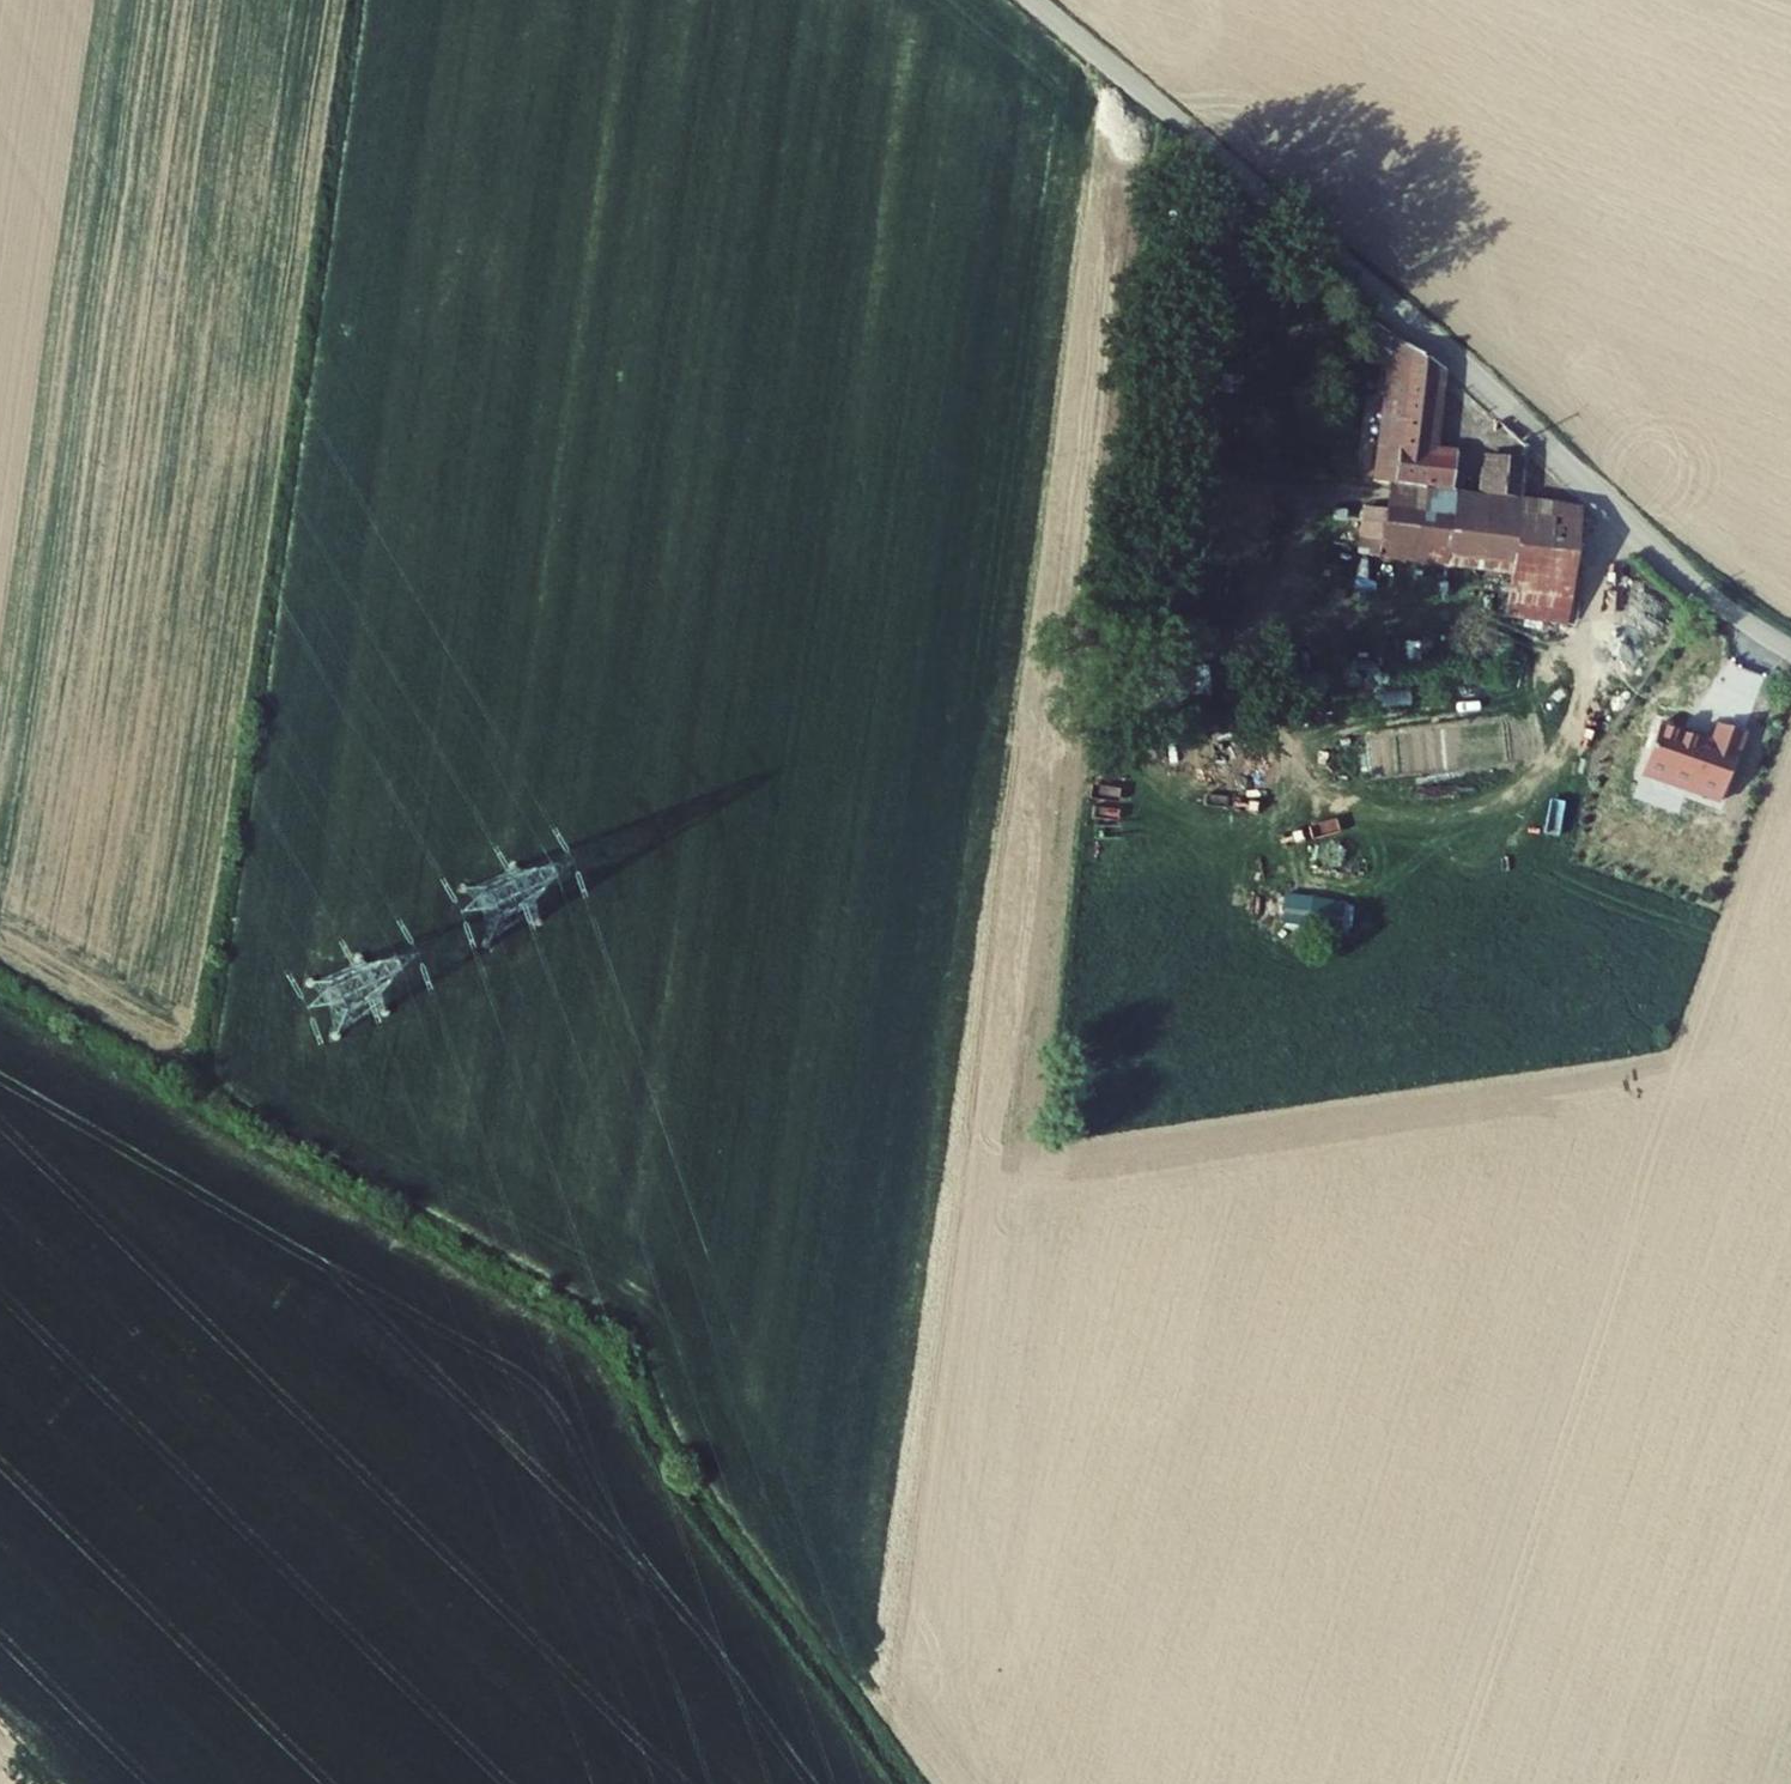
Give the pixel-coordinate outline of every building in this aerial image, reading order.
[(1391,334),(1371,335),(1370,363),(1388,366),(1391,334)] [(1443,369),(1391,334),(1388,366),(1376,484),(1388,486),(1466,493),(1468,461),(1434,456),(1443,369)] [(1482,483),(1481,495),(1518,498),(1525,443),(1501,419),(1495,433),(1491,484),(1482,483)] [(1385,511),(1373,510),(1367,566),(1509,580),(1518,498),(1481,495),(1466,493),(1388,486),(1385,511)] [(1580,505),(1518,498),(1509,580),(1505,619),(1567,627),(1580,505)] [(1373,510),(1361,509),(1357,565),(1367,566),(1373,510)] [(1719,803),(1743,734),(1717,726),(1711,744),(1658,726),(1641,775),(1719,803)] [(1342,932),(1343,900),(1283,899),(1283,930),(1342,932)]
